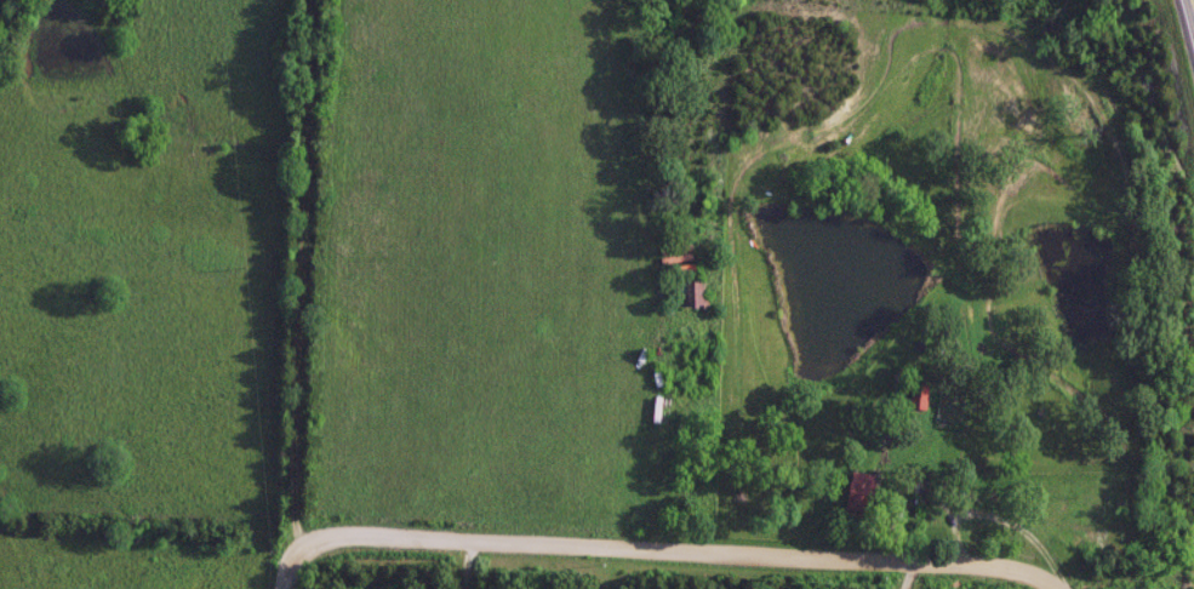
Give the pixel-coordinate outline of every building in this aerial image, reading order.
[(703,281),(678,281),(678,304),(703,304),(703,281)] [(911,408),(927,408),(927,383),(911,383),(911,408)] [(874,473),(847,473),(847,509),(874,509),(874,473)]
